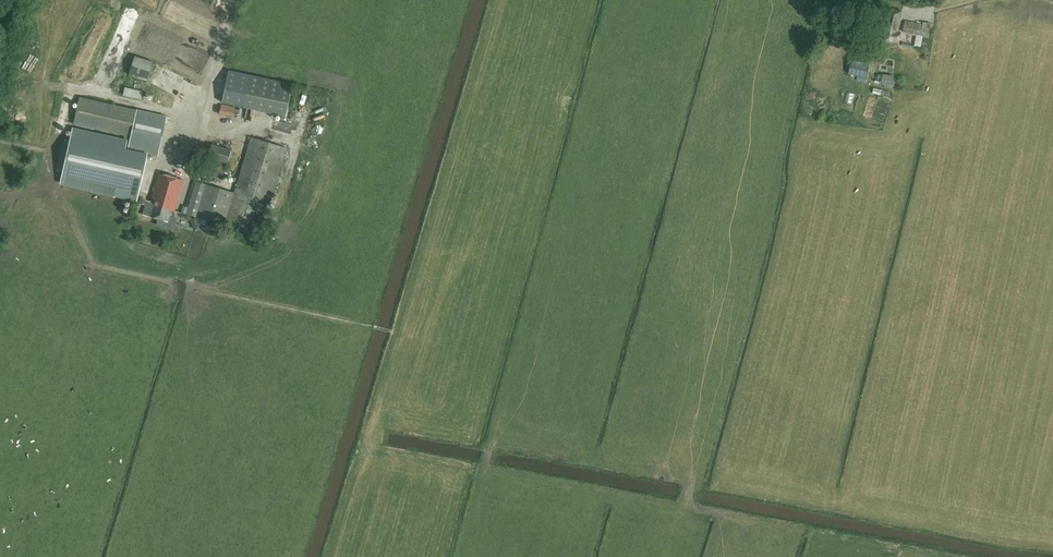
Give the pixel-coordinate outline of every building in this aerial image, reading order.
[(889,9),(883,38),(899,42),(901,31),(898,31),(902,11),(889,9)] [(903,32),(917,35),(915,46),(928,48),(930,37),(929,37),(931,23),(924,22),(923,24),(905,21),(903,32)] [(135,56),(128,75),(146,81),(153,62),(135,56)] [(852,59),(849,74),(858,76),(867,78),(871,63),(852,59)] [(229,71),(223,103),(286,115),(292,83),(229,71)] [(894,76),(883,74),(882,84),(892,86),(894,76)] [(125,87),(123,95),(141,100),(143,91),(125,87)] [(79,97),(73,123),(131,136),(129,143),(136,145),(135,149),(146,152),(156,154),(165,116),(79,97)] [(234,117),(236,109),(221,106),(219,114),(234,117)] [(146,152),(135,149),(136,145),(129,143),(72,130),(61,180),(136,198),(146,152)] [(234,192),(196,181),(186,213),(257,235),(267,203),(270,204),(287,148),(251,137),(234,192)] [(211,144),(208,158),(227,163),(231,149),(211,144)] [(222,180),(226,164),(216,161),(211,176),(222,180)] [(159,173),(152,197),(153,198),(153,200),(154,200),(153,202),(147,200),(143,214),(168,222),(172,209),(173,209),(182,180),(159,173)]
